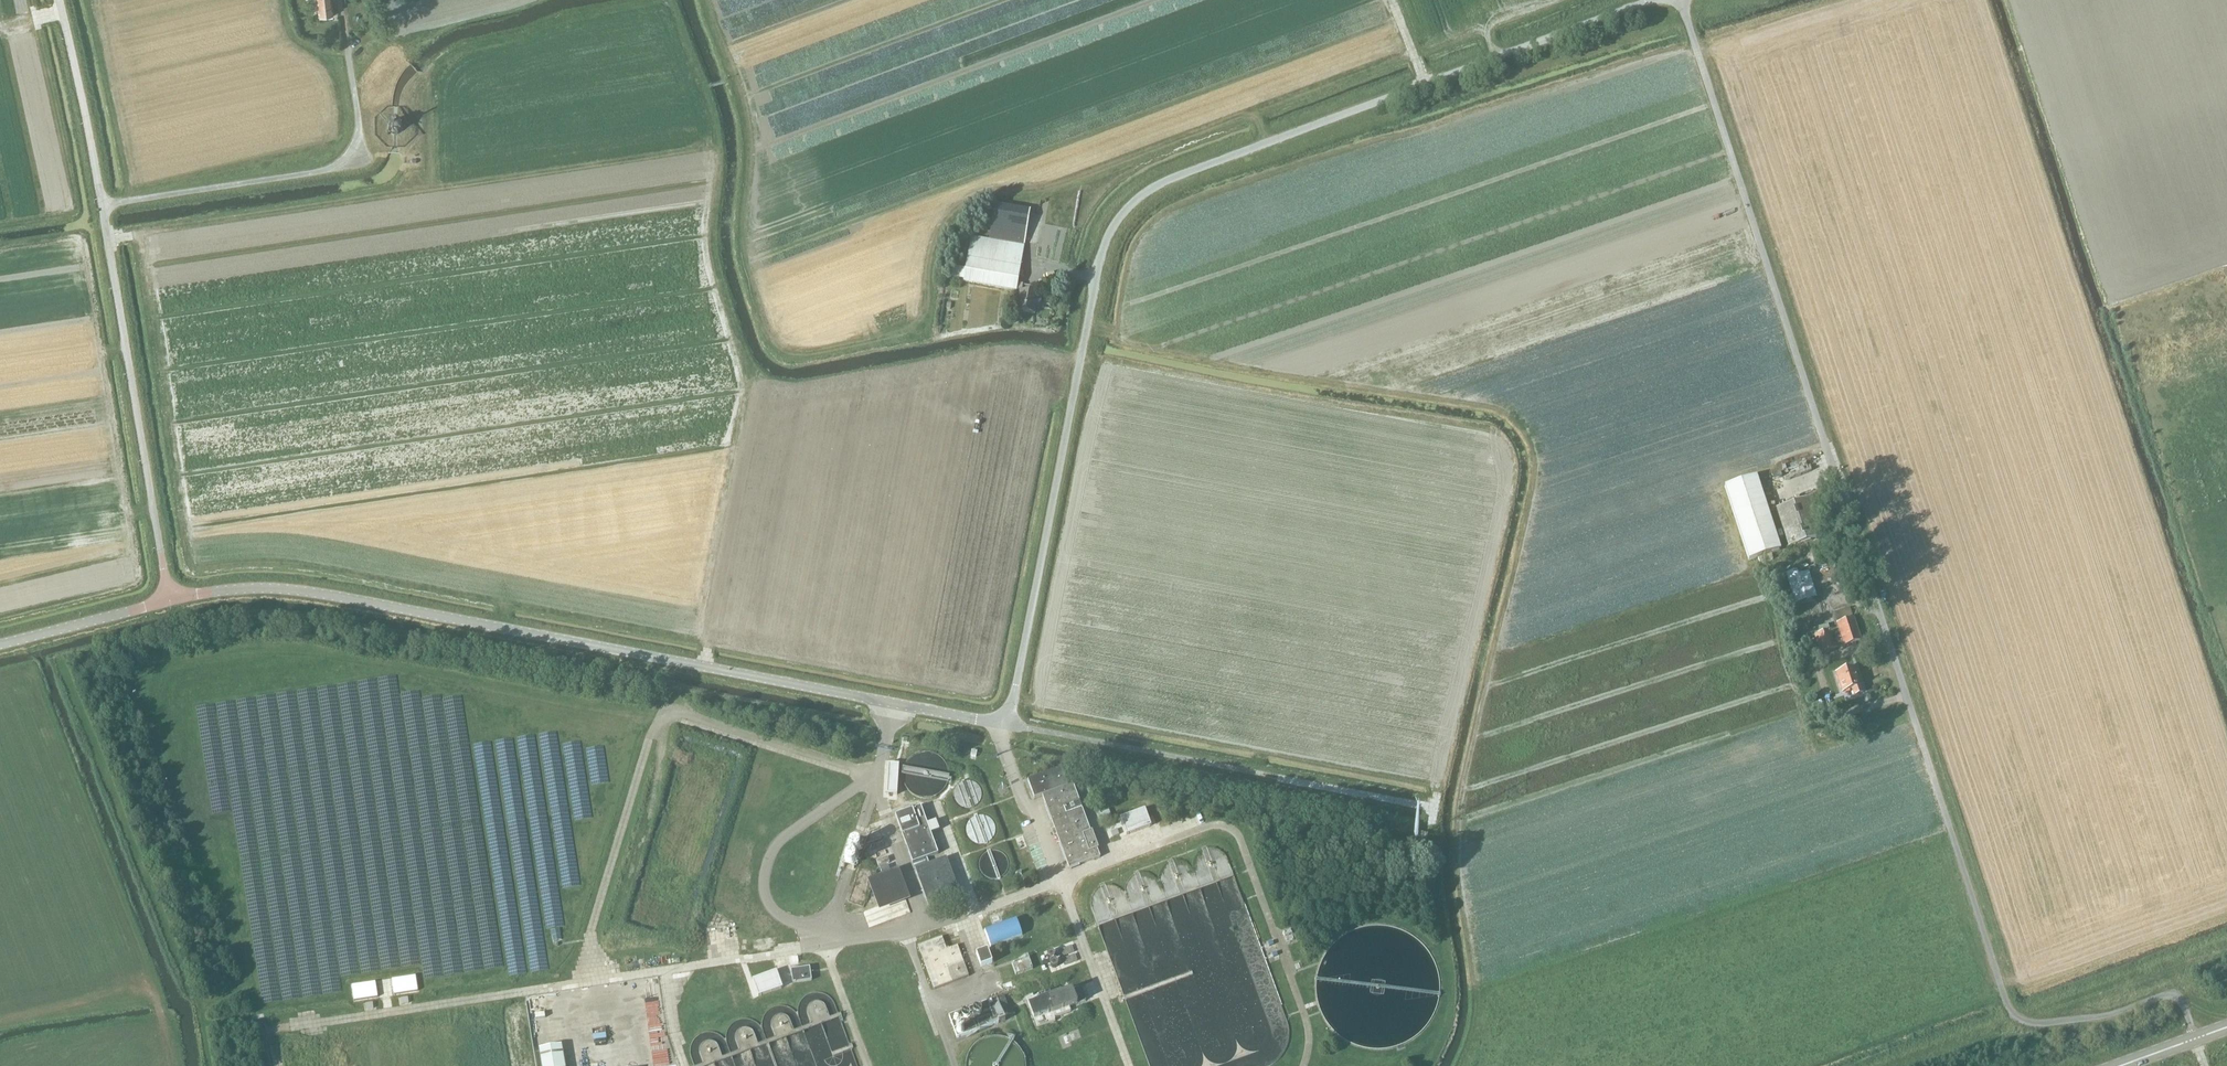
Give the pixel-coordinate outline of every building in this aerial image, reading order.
[(334,13),(332,0),(316,0),(318,15),(334,13)] [(399,121),(394,121),(392,121),(389,124),(388,130),(392,134),(398,134),(401,132),(401,126),(399,121)] [(953,266),(951,277),(959,279),(965,280),(964,282),(1016,292),(1017,290),(1018,284),(1031,212),(996,206),(989,241),(972,238),(967,269),(961,268),(953,266)] [(1020,292),(1016,311),(1035,314),(1037,306),(1040,307),(1041,301),(1038,301),(1039,295),(1034,295),(1036,288),(1026,286),(1025,293),(1020,292)] [(1780,550),(1756,477),(1725,487),(1749,560),(1780,550)] [(1816,514),(1811,498),(1777,508),(1790,547),(1823,536),(1816,514)] [(1797,605),(1817,599),(1807,566),(1786,572),(1797,605)] [(1821,652),(1860,640),(1850,607),(1835,612),(1839,627),(1816,634),(1821,652)] [(1801,646),(1804,657),(1812,654),(1809,644),(1801,646)] [(1855,696),(1862,693),(1854,668),(1837,673),(1843,692),(1852,689),(1855,696)] [(1074,785),(1069,787),(1062,769),(1029,781),(1035,799),(1043,796),(1056,830),(1052,831),(1054,837),(1058,836),(1070,869),(1100,857),(1097,849),(1100,848),(1094,831),(1091,832),(1074,785)] [(938,854),(921,806),(896,816),(913,863),(924,859),(926,866),(915,870),(928,907),(960,896),(946,859),(929,865),(927,858),(938,854)] [(1426,845),(1428,835),(1421,833),(1419,844),(1426,845)] [(890,861),(888,856),(877,860),(879,865),(890,861)] [(891,870),(888,864),(880,867),(882,874),(867,879),(878,910),(910,899),(899,868),(891,870)] [(1283,932),(1287,943),(1294,940),(1290,930),(1283,932)] [(934,989),(969,976),(958,945),(947,949),(942,937),(918,946),(934,989)] [(992,963),(988,950),(977,954),(981,967),(992,963)] [(1033,969),(1029,957),(1012,964),(1016,975),(1033,969)] [(810,967),(791,970),(793,984),(812,981),(810,967)] [(1086,1001),(1081,988),(1081,987),(1063,993),(1061,988),(1051,992),(1045,992),(1026,999),(1036,1027),(1055,1020),(1054,1018),(1071,1012),(1069,1007),(1086,1001)] [(1004,1016),(1012,1014),(1005,996),(949,1016),(957,1039),(1006,1020),(1004,1016)] [(562,1045),(540,1049),(543,1065),(565,1065),(562,1045)]
